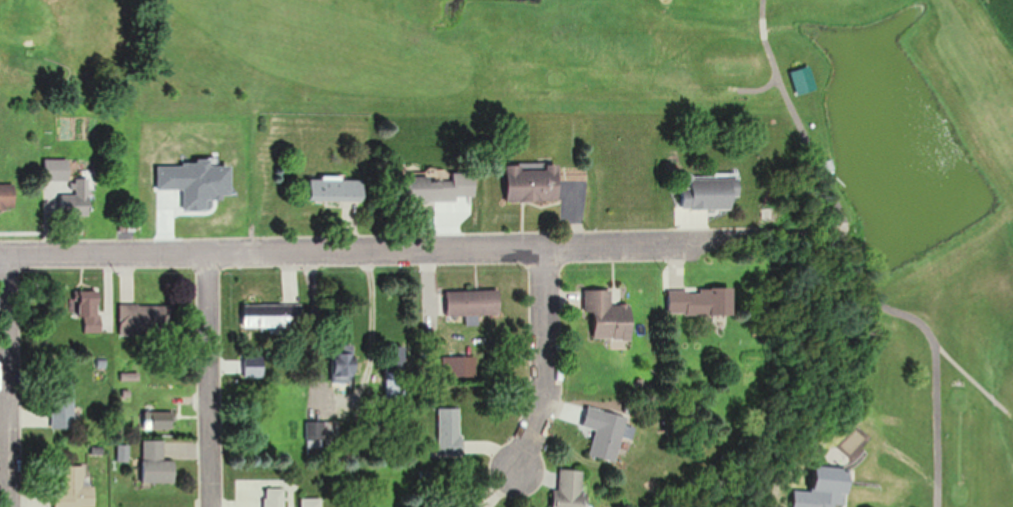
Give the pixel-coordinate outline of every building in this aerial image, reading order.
[(70,159),(45,159),(45,181),(70,181),(70,159)] [(560,201),(560,164),(507,165),(508,202),(560,201)] [(91,178),(75,178),(75,194),(52,194),(53,216),(91,216),(91,178)] [(311,202),(366,202),(366,178),(311,178),(311,202)] [(461,201),(461,178),(413,178),(413,201),(461,201)] [(682,209),(734,209),(734,197),(740,197),(740,178),(682,178),(682,209)] [(17,208),(17,183),(0,184),(0,208),(17,208)] [(668,315),(735,315),(735,289),(668,289),(668,315)] [(632,340),(633,306),(611,305),(611,291),(585,290),(585,313),(594,313),(594,339),(632,340)] [(448,315),(501,315),(501,291),(448,291),(448,315)] [(101,333),(101,292),(81,292),(81,333),(101,333)] [(129,309),(132,333),(168,329),(166,305),(129,309)] [(287,329),(287,305),(244,305),(244,329),(287,329)] [(355,384),(355,353),(334,353),(334,384),(355,384)] [(476,357),(449,357),(449,377),(476,377),(476,357)] [(74,429),(74,396),(52,396),(52,429),(74,429)] [(596,430),(589,456),(616,463),(623,436),(633,439),(635,428),(626,426),(629,417),(588,406),(582,427),(596,430)] [(439,408),(439,456),(462,456),(462,408),(439,408)] [(173,412),(145,412),(145,429),(173,429),(173,412)] [(306,442),(328,442),(328,423),(306,423),(306,442)] [(176,484),(176,461),(164,460),(164,441),(143,441),(143,483),(176,484)] [(829,455),(853,455),(853,442),(835,442),(835,441),(829,441),(829,455)] [(55,506),(95,506),(95,486),(84,486),(84,466),(55,466),(55,506)] [(816,506),(850,506),(852,469),(815,467),(813,506),(816,506)] [(589,494),(583,494),(584,470),(558,469),(556,506),(588,506),(589,494)] [(264,488),(264,506),(284,506),(284,488),(264,488)] [(321,498),(301,498),(301,506),(321,506),(321,498)]
